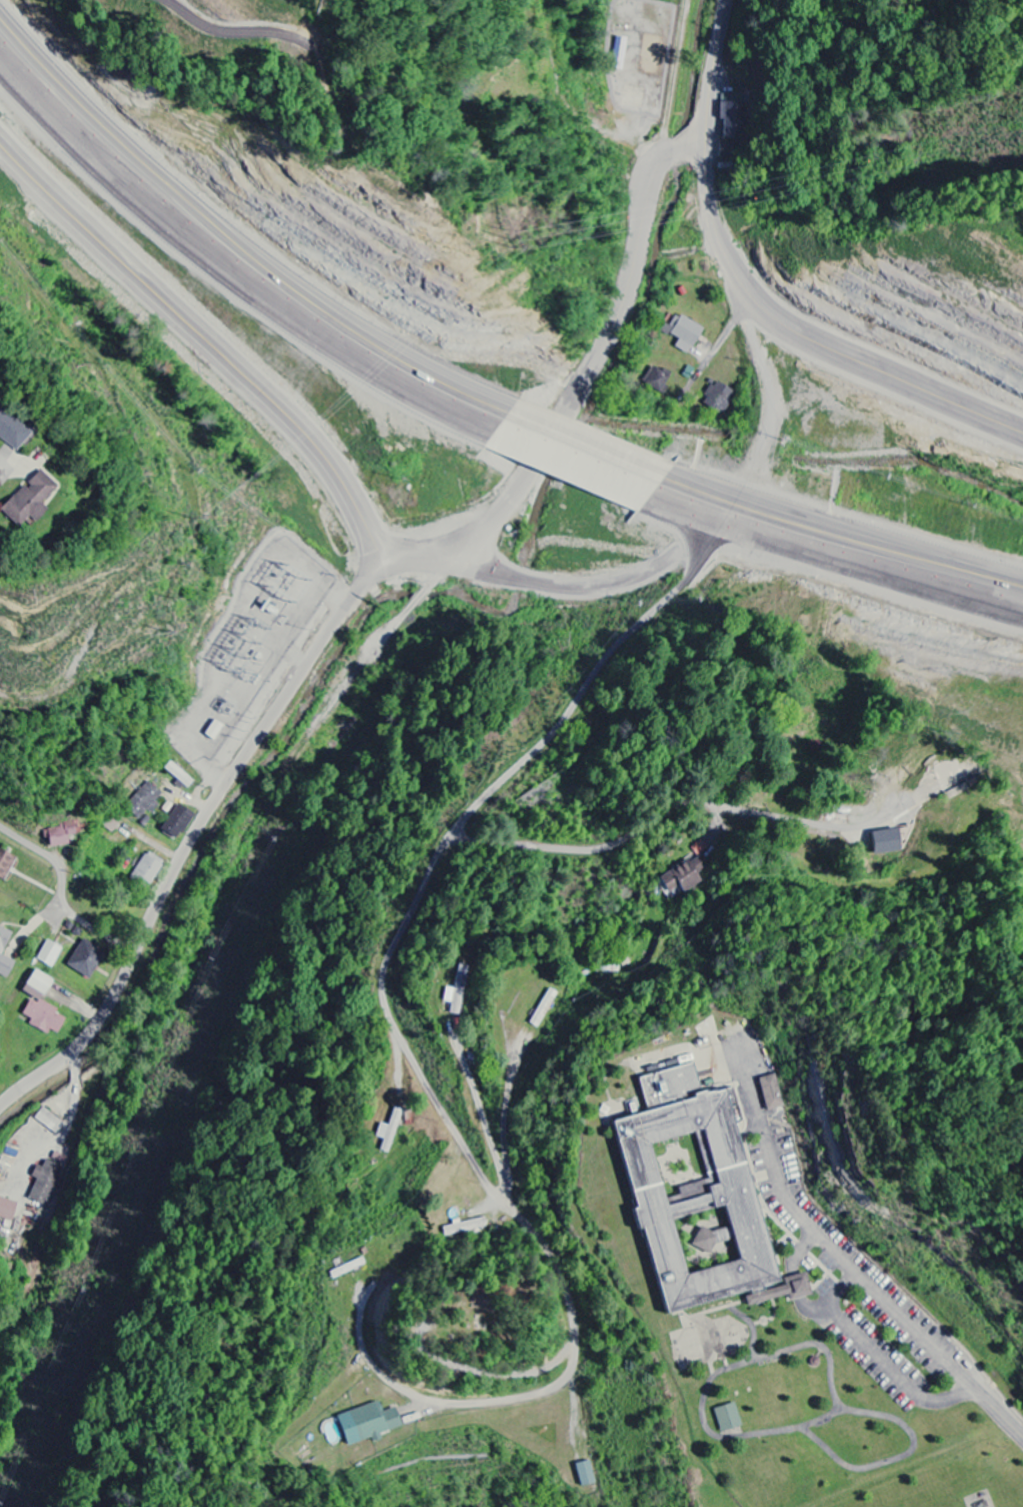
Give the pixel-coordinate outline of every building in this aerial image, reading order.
[(723,102),(723,128),(739,129),(739,102),(723,102)] [(679,340),(676,347),(690,355),(704,328),(675,313),(665,332),(679,340)] [(663,394),(673,376),(652,365),(643,384),(663,394)] [(736,392),(713,381),(702,405),(725,415),(736,392)] [(17,451),(31,433),(0,409),(0,439),(17,451)] [(0,509),(18,528),(29,517),(35,523),(48,511),(41,504),(57,489),(40,471),(26,485),(0,509)] [(213,741),(223,727),(215,721),(205,735),(213,741)] [(195,783),(172,762),(166,769),(188,789),(195,783)] [(126,807),(141,821),(156,805),(155,803),(163,795),(149,782),(126,807)] [(195,816),(178,805),(160,830),(177,842),(195,816)] [(50,848),(69,847),(69,837),(76,836),(76,827),(49,828),(50,848)] [(874,833),(876,855),(903,853),(901,830),(874,833)] [(15,858),(0,851),(0,878),(6,881),(15,858)] [(148,889),(164,863),(147,852),(131,879),(148,889)] [(660,877),(670,897),(705,879),(703,874),(710,871),(702,856),(660,877)] [(15,962),(2,957),(12,933),(0,928),(0,975),(8,978),(15,962)] [(88,980),(105,954),(83,940),(66,966),(88,980)] [(53,969),(63,949),(47,941),(37,961),(53,969)] [(456,990),(446,989),(444,1002),(452,1004),(451,1014),(462,1015),(469,967),(459,966),(456,990)] [(66,1020),(56,1015),(58,1010),(42,1002),(53,981),(33,971),(22,993),(32,998),(23,1016),(31,1020),(29,1026),(48,1035),(50,1031),(58,1035),(66,1020)] [(557,993),(549,989),(531,1025),(540,1029),(557,993)] [(662,1314),(722,1300),(722,1299),(746,1293),(750,1307),(789,1298),(790,1303),(812,1297),(806,1274),(784,1280),(785,1286),(778,1288),(733,1105),(736,1104),(732,1089),(702,1096),(695,1064),(680,1068),(678,1062),(647,1070),(649,1077),(639,1079),(648,1114),(615,1122),(662,1314)] [(786,1108),(777,1075),(759,1080),(768,1113),(786,1108)] [(64,1125),(42,1109),(34,1120),(56,1136),(64,1125)] [(404,1112),(395,1109),(390,1127),(380,1124),(376,1138),(384,1141),(381,1152),(391,1155),(404,1112)] [(43,1168),(37,1166),(32,1178),(37,1180),(29,1200),(47,1207),(63,1168),(46,1161),(43,1168)] [(18,1204),(0,1198),(0,1219),(11,1223),(18,1204)] [(337,1416),(346,1448),(371,1440),(372,1444),(382,1441),(380,1435),(401,1428),(396,1410),(383,1413),(380,1403),(337,1416)] [(714,1411),(722,1434),(743,1427),(735,1404),(714,1411)] [(576,1466),(581,1488),(596,1485),(590,1462),(576,1466)]
